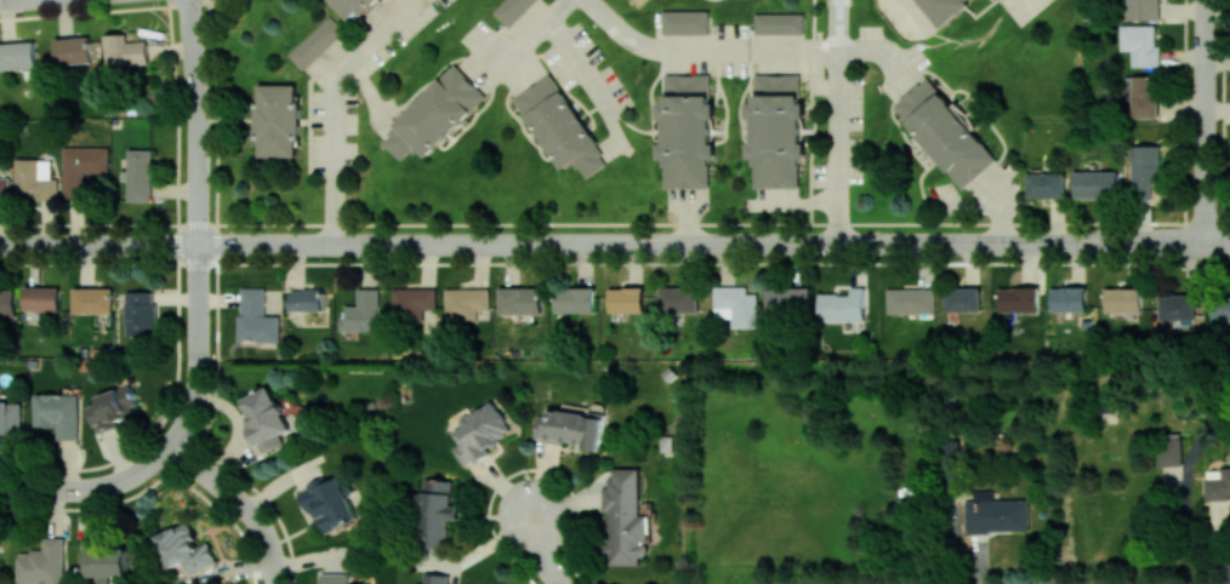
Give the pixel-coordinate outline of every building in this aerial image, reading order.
[(354,23),(380,0),(333,0),(354,23)] [(510,27),(538,0),(505,0),(494,11),(510,27)] [(937,25),(970,0),(918,0),(937,25)] [(1126,20),(1160,19),(1159,0),(1126,0),(1126,20)] [(663,11),(663,34),(709,33),(709,10),(663,11)] [(755,34),(805,33),(805,12),(755,13),(755,34)] [(344,31),(329,15),(288,55),(303,71),(344,31)] [(1155,25),(1120,25),(1120,50),(1131,50),(1130,66),(1160,67),(1160,46),(1154,46),(1155,25)] [(147,40),(127,41),(127,34),(109,34),(110,66),(148,65),(147,40)] [(56,37),(57,64),(91,63),(91,37),(56,37)] [(0,42),(0,60),(0,69),(36,68),(35,41),(0,42)] [(487,96),(455,64),(378,139),(399,160),(414,145),(425,156),(487,96)] [(609,162),(552,73),(514,97),(560,170),(575,161),(586,178),(609,162)] [(754,187),(799,187),(799,158),(804,158),(803,117),(806,117),(806,102),(800,102),(800,73),(754,73),(754,102),(748,102),(748,118),(752,118),(752,143),(748,143),(748,158),(754,158),(754,187)] [(709,74),(664,74),(664,103),(658,103),(658,118),(662,118),(662,144),(658,144),(658,159),(664,159),(664,187),(710,187),(710,159),(714,159),(714,103),(709,103),(709,74)] [(997,160),(928,75),(893,104),(961,189),(997,160)] [(1159,117),(1159,75),(1132,75),(1132,117),(1159,117)] [(299,84),(257,84),(257,157),(298,157),(299,84)] [(1160,145),(1131,145),(1130,198),(1151,198),(1151,182),(1159,182),(1160,145)] [(108,146),(64,147),(65,199),(86,198),(86,173),(109,172),(108,146)] [(152,201),(152,148),(129,148),(129,170),(122,170),(122,180),(128,180),(128,200),(152,201)] [(58,197),(58,178),(51,178),(51,159),(16,159),(17,198),(58,197)] [(1119,171),(1075,170),(1074,198),(1118,199),(1119,171)] [(1066,173),(1028,173),(1028,198),(1066,198),(1066,173)] [(9,177),(0,177),(0,199),(9,199),(9,177)] [(24,310),(59,311),(59,287),(24,286),(24,310)] [(660,286),(660,312),(699,312),(699,287),(660,286)] [(759,293),(747,293),(747,286),(715,286),(715,317),(732,318),(732,327),(758,327),(759,293)] [(818,294),(818,322),(865,321),(864,286),(851,286),(851,293),(818,294)] [(1051,311),(1086,311),(1086,287),(1051,286),(1051,311)] [(265,287),(240,287),(240,341),(280,342),(280,315),(265,315),(265,287)] [(393,287),(392,320),(424,321),(424,309),(437,309),(437,288),(393,287)] [(542,287),(500,287),(500,314),(541,314),(542,287)] [(555,287),(554,312),(594,312),(595,288),(555,287)] [(644,312),(643,287),(609,288),(609,312),(644,312)] [(811,289),(767,287),(766,313),(810,314),(811,289)] [(935,287),(886,288),(887,314),(935,313),(935,287)] [(981,287),(945,287),(945,311),(980,311),(981,287)] [(999,287),(999,311),(1038,312),(1039,288),(999,287)] [(1141,287),(1104,288),(1104,312),(1141,312),(1141,287)] [(15,316),(15,288),(0,288),(0,317),(15,316)] [(112,288),(74,288),(73,312),(112,312),(112,288)] [(340,330),(380,330),(379,288),(357,288),(358,305),(346,305),(346,316),(339,316),(340,330)] [(490,289),(446,288),(446,320),(477,321),(477,309),(490,309),(490,289)] [(292,310),(325,310),(326,289),(293,289),(292,310)] [(155,291),(125,292),(126,335),(155,335),(155,291)] [(1158,319),(1194,320),(1194,295),(1158,294),(1158,319)] [(1229,320),(1229,296),(1211,296),(1211,320),(1229,320)] [(100,403),(91,406),(98,432),(121,425),(119,419),(139,413),(130,385),(98,395),(100,403)] [(290,430),(271,385),(239,399),(261,453),(281,445),(277,435),(290,430)] [(34,426),(58,426),(57,439),(78,439),(79,394),(35,393),(34,426)] [(454,447),(465,465),(515,434),(494,399),(460,420),(464,427),(456,432),(462,442),(454,447)] [(22,438),(22,402),(0,402),(0,438),(22,438)] [(601,450),(606,415),(549,407),(548,416),(539,415),(536,438),(585,444),(584,448),(601,450)] [(1159,465),(1182,465),(1181,433),(1158,433),(1159,465)] [(640,468),(612,467),(611,486),(604,486),(604,511),(607,511),(606,564),(640,565),(640,555),(648,555),(649,515),(639,515),(640,468)] [(1229,497),(1229,467),(1222,467),(1222,478),(1205,478),(1206,498),(1229,497)] [(325,533),(358,518),(339,476),(327,482),(325,478),(298,490),(308,512),(314,509),(325,533)] [(418,546),(448,548),(450,519),(459,519),(460,506),(452,505),(454,481),(425,479),(424,495),(422,495),(418,546)] [(994,499),(994,490),(975,490),(975,500),(966,500),(967,532),(1030,531),(1030,498),(994,499)] [(155,534),(167,568),(186,561),(190,572),(216,563),(209,541),(198,545),(190,522),(155,534)] [(64,537),(43,537),(43,550),(19,551),(20,583),(39,583),(65,583),(64,537)] [(102,547),(103,539),(88,539),(87,583),(110,583),(111,575),(127,576),(128,548),(102,547)] [(322,571),(321,583),(354,583),(353,583),(353,572),(322,571)] [(425,573),(425,583),(448,583),(449,574),(425,573)]
